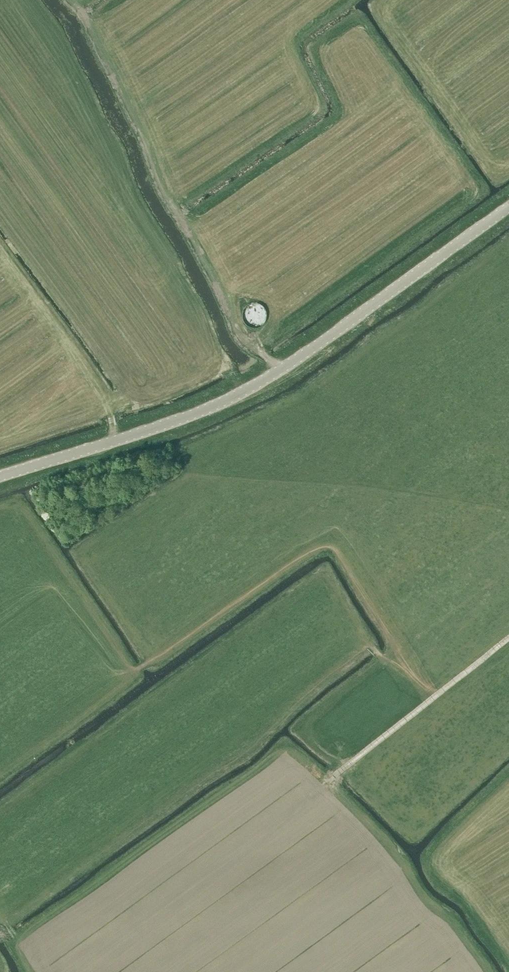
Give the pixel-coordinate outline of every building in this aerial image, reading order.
[(251,331),(258,330),(264,325),(266,317),(263,310),(256,306),(249,307),(243,312),(241,320),(244,327),(251,331)]
